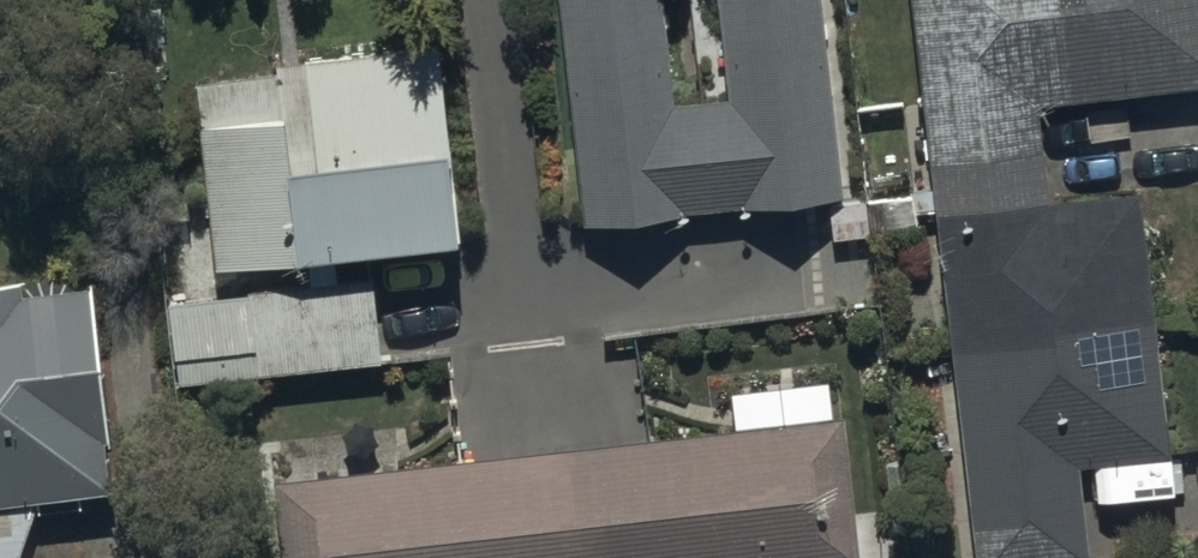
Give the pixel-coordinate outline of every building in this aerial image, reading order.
[(590,230),(718,217),(706,108),(678,111),(666,0),(564,0),(590,230)] [(706,108),(718,217),(847,203),(825,0),(722,0),(734,104),(706,108)] [(1082,107),(1069,0),(914,0),(934,172),(1048,159),(1042,112),(1082,107)] [(1082,107),(1197,94),(1197,0),(1069,0),(1082,107)] [(220,281),(465,255),(444,53),(280,70),(281,80),(200,88),(220,281)] [(1048,159),(934,172),(955,354),(1161,330),(1146,199),(1053,209),(1048,159)] [(377,285),(171,308),(181,392),(387,368),(377,285)] [(26,290),(0,293),(0,557),(26,557),(42,511),(42,519),(88,514),(87,504),(117,501),(112,454),(118,454),(100,293),(27,301),(26,290)] [(955,354),(979,557),(1096,557),(1087,475),(1176,465),(1161,330),(955,354)] [(850,422),(837,423),(833,385),(733,396),(737,435),(572,454),(584,557),(865,557),(850,422)] [(572,454),(277,488),(286,557),(584,557),(572,454)]
